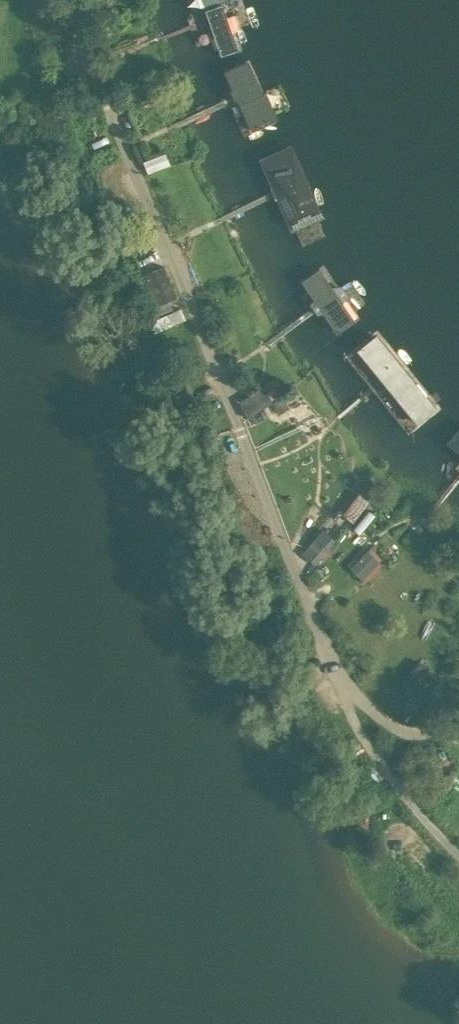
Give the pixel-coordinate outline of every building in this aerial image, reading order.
[(215,0),(214,0),(182,14),(205,65),(238,51),(215,0)] [(247,141),(280,126),(251,60),(218,74),(247,141)] [(253,161),(285,237),(320,222),(288,146),(253,161)] [(165,150),(144,159),(148,171),(170,162),(165,150)] [(176,298),(164,267),(143,275),(156,306),(176,298)] [(320,268),(296,285),(333,338),(358,321),(320,268)] [(435,410),(375,339),(345,364),(406,435),(435,410)] [(273,405),(265,390),(240,404),(248,421),(273,405)] [(427,453),(458,472),(458,443),(441,432),(427,453)] [(371,505),(360,495),(341,517),(352,526),(371,505)] [(337,544),(324,532),(303,555),(316,567),(337,544)] [(383,567),(369,553),(350,571),(365,585),(383,567)]
